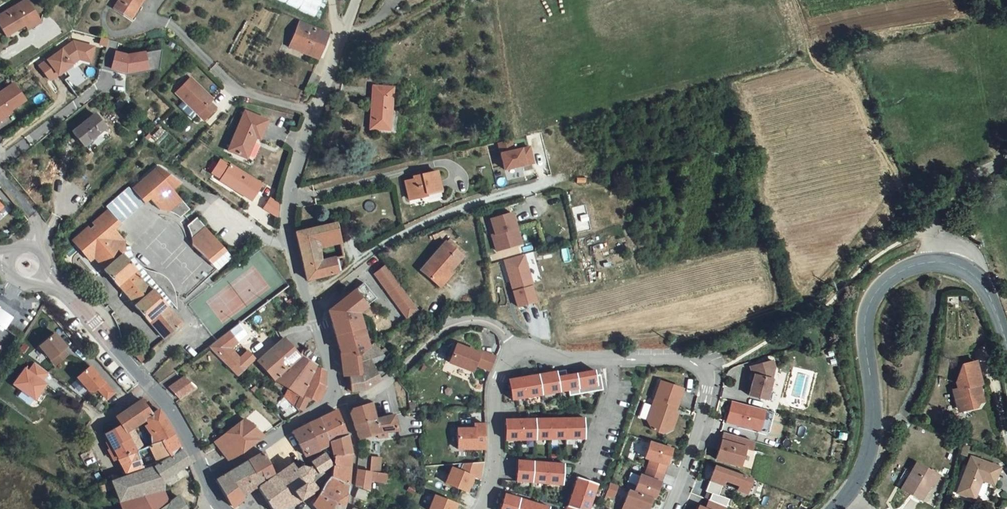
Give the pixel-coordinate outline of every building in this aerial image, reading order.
[(0,8),(0,13),(9,28),(25,18),(22,13),(33,6),(32,4),(36,1),(36,0),(13,0),(0,8)] [(123,2),(136,10),(142,0),(124,0),(123,2)] [(136,10),(141,13),(149,0),(142,0),(136,10)] [(316,16),(323,0),(278,0),(316,16)] [(41,7),(36,1),(32,4),(33,6),(22,13),(25,18),(27,21),(39,14),(41,7)] [(329,32),(327,32),(302,20),(291,47),(317,59),(329,32)] [(78,29),(41,57),(51,71),(84,47),(88,48),(92,33),(78,29)] [(121,37),(110,37),(104,58),(129,65),(155,62),(152,45),(129,48),(119,47),(121,37)] [(165,43),(152,45),(155,62),(161,61),(165,43)] [(312,86),(315,88),(325,69),(319,66),(312,86)] [(213,88),(192,69),(178,84),(204,108),(214,96),(210,92),(213,88)] [(315,88),(321,90),(328,70),(325,69),(315,88)] [(0,86),(0,111),(6,119),(22,108),(16,100),(31,89),(19,73),(0,86)] [(379,127),(399,127),(401,94),(402,83),(382,83),(379,127)] [(77,122),(87,136),(108,118),(97,105),(77,122)] [(251,115),(234,153),(252,161),(261,141),(266,143),(274,125),(251,115)] [(515,141),(503,144),(509,171),(537,164),(534,148),(518,152),(515,141)] [(152,162),(130,185),(143,200),(148,195),(169,174),(158,163),(157,162),(156,162),(154,161),(153,162),(152,162)] [(234,165),(224,181),(255,201),(265,185),(234,165)] [(414,175),(414,178),(406,180),(410,198),(427,194),(427,191),(442,188),(437,170),(414,175)] [(169,174),(148,195),(159,207),(161,206),(162,205),(163,205),(164,205),(166,205),(168,205),(169,206),(170,207),(171,208),(176,215),(185,206),(169,188),(177,181),(169,174)] [(143,201),(128,186),(107,206),(121,222),(143,201)] [(278,202),(269,197),(262,207),(277,218),(278,202)] [(123,227),(106,207),(77,235),(75,233),(71,237),(70,237),(69,239),(69,241),(78,251),(89,264),(95,260),(107,273),(120,288),(121,287),(137,306),(136,307),(148,322),(150,321),(154,326),(152,327),(165,342),(182,325),(170,311),(172,309),(174,311),(175,311),(176,308),(176,303),(176,300),(175,297),(173,293),(170,290),(168,289),(165,287),(163,286),(160,285),(155,285),(153,285),(150,284),(147,281),(145,278),(144,275),(145,271),(145,268),(146,268),(146,267),(146,262),(146,260),(144,256),(142,253),(140,251),(136,249),(134,248),(133,248),(131,247),(126,247),(125,247),(126,240),(118,231),(123,227)] [(523,208),(498,214),(506,245),(528,240),(524,224),(527,224),(523,208)] [(189,244),(205,230),(194,218),(185,226),(188,229),(189,231),(190,234),(191,237),(190,240),(189,242),(189,244)] [(303,233),(304,244),(320,241),(344,236),(341,225),(303,233)] [(211,268),(227,254),(205,230),(189,244),(211,268)] [(321,249),(345,244),(344,236),(320,241),(321,249)] [(309,264),(324,261),(321,249),(320,241),(304,244),(306,253),(309,264)] [(427,272),(445,287),(469,257),(452,243),(427,272)] [(535,249),(521,253),(525,269),(522,270),(524,277),(521,277),(527,301),(545,297),(542,282),(543,282),(535,249)] [(521,253),(516,254),(521,277),(524,277),(522,270),(525,269),(521,253)] [(313,279),(342,273),(339,260),(338,259),(324,261),(309,264),(313,279)] [(412,316),(428,336),(438,327),(436,324),(423,308),(413,296),(402,283),(390,267),(380,276),(391,290),(401,303),(412,316)] [(368,284),(333,310),(343,337),(345,343),(348,353),(349,363),(350,373),(353,373),(367,371),(366,359),(365,351),(372,346),(363,315),(381,302),(378,298),(368,284)] [(0,311),(0,328),(1,329),(9,318),(0,311)] [(211,348),(236,375),(254,358),(246,350),(238,356),(231,349),(248,335),(241,326),(211,348)] [(62,347),(50,334),(36,346),(53,365),(65,355),(60,349),(62,347)] [(259,360),(283,339),(281,336),(257,358),(259,360)] [(259,360),(273,376),(276,373),(298,355),(283,339),(259,360)] [(378,361),(388,355),(380,340),(372,346),(365,351),(366,359),(377,356),(378,361)] [(491,368),(495,356),(480,349),(478,351),(456,342),(449,358),(471,368),(474,361),(491,368)] [(276,373),(273,376),(303,396),(304,393),(305,389),(314,367),(309,364),(316,354),(308,348),(301,358),(298,355),(276,373)] [(140,353),(136,357),(140,361),(144,358),(140,353)] [(779,362),(777,353),(755,359),(757,368),(759,368),(753,388),(771,393),(779,362)] [(367,371),(353,373),(354,389),(364,388),(372,386),(378,382),(383,378),(382,376),(379,369),(378,361),(377,356),(366,359),(367,371)] [(986,382),(991,381),(985,359),(970,362),(963,377),(965,389),(959,390),(963,412),(985,407),(990,398),(986,382)] [(35,362),(29,370),(42,381),(48,373),(35,362)] [(568,365),(512,375),(515,395),(529,393),(544,390),(571,386),(572,391),(605,385),(603,370),(598,371),(598,366),(569,371),(568,365)] [(11,383),(32,399),(45,383),(42,381),(29,370),(24,366),(11,383)] [(99,383),(85,367),(73,379),(85,392),(90,392),(93,389),(103,399),(104,399),(110,393),(100,382),(99,383)] [(305,389),(304,393),(303,396),(298,406),(303,412),(316,401),(317,401),(321,394),(324,386),(325,377),(325,374),(325,372),(314,367),(305,389)] [(183,376),(167,386),(178,399),(196,387),(183,376)] [(686,385),(664,377),(650,416),(655,426),(665,429),(675,424),(672,414),(676,404),(674,404),(676,398),(680,400),(686,385)] [(544,390),(529,393),(530,403),(546,401),(544,390)] [(769,403),(736,394),(730,414),(763,423),(769,403)] [(371,397),(376,414),(377,417),(380,417),(374,395),(371,397)] [(371,397),(351,407),(356,422),(364,419),(376,414),(371,397)] [(151,413),(141,398),(132,404),(113,416),(109,418),(114,425),(121,424),(125,431),(130,427),(138,422),(151,413)] [(679,405),(680,400),(676,398),(674,404),(676,404),(672,414),(675,424),(676,420),(681,406),(679,405)] [(292,422),(303,412),(298,406),(291,400),(281,411),(292,422)] [(317,401),(316,401),(303,412),(305,414),(310,410),(315,405),(317,401)] [(159,409),(151,413),(138,422),(151,435),(150,444),(172,434),(159,409)] [(319,419),(324,430),(339,424),(336,412),(332,414),(319,419)] [(377,417),(376,414),(364,419),(356,422),(357,424),(360,436),(365,434),(379,431),(382,430),(388,429),(399,428),(395,413),(380,417),(377,417)] [(587,413),(508,415),(508,435),(577,434),(577,431),(587,430),(587,413)] [(260,437),(242,419),(236,423),(255,441),(260,437)] [(330,445),(329,442),(324,430),(319,419),(308,425),(318,451),(330,445)] [(483,430),(483,421),(473,420),(473,424),(456,423),(454,443),(481,446),(483,437),(483,430)] [(150,444),(151,435),(138,422),(130,427),(140,449),(150,444)] [(246,448),(255,441),(236,423),(214,440),(226,459),(236,454),(246,448)] [(904,426),(900,423),(893,430),(897,433),(904,426)] [(114,425),(104,431),(124,470),(141,465),(134,452),(125,431),(121,424),(114,425)] [(344,438),(339,424),(324,430),(329,442),(344,438)] [(304,456),(318,451),(308,425),(293,433),(304,456)] [(757,435),(728,426),(720,452),(743,459),(749,441),(755,443),(757,435)] [(140,449),(130,427),(125,431),(134,452),(140,449)] [(180,449),(172,434),(150,444),(140,449),(134,452),(141,465),(152,461),(152,462),(154,463),(180,449)] [(665,469),(674,443),(654,436),(648,453),(653,455),(650,464),(665,469)] [(347,453),(344,438),(329,442),(330,445),(331,457),(347,453)] [(109,479),(117,498),(161,486),(162,477),(186,461),(180,449),(154,463),(124,474),(109,479)] [(263,452),(249,460),(256,471),(260,469),(265,477),(273,472),(263,452)] [(361,465),(373,467),(383,469),(385,454),(374,453),(362,452),(362,453),(361,465)] [(346,483),(347,453),(331,457),(329,466),(328,475),(328,477),(346,483)] [(266,480),(257,486),(272,508),(276,508),(295,499),(316,485),(311,478),(311,477),(312,474),(312,471),(314,470),(316,472),(328,465),(323,456),(310,463),(311,464),(312,465),(311,467),(309,468),(309,467),(306,465),(302,465),(299,466),(296,468),(292,463),(266,480)] [(476,474),(480,456),(459,459),(456,466),(448,463),(442,478),(463,486),(469,472),(476,474)] [(566,476),(567,460),(520,456),(519,476),(558,479),(558,476),(566,476)] [(910,484),(932,498),(949,470),(926,457),(910,484)] [(997,476),(1006,479),(1006,475),(1006,466),(978,457),(964,497),(987,505),(997,476)] [(755,473),(719,459),(709,485),(722,489),(727,476),(729,474),(743,479),(741,484),(749,487),(755,473)] [(227,472),(234,483),(242,493),(244,492),(253,485),(257,486),(266,480),(265,477),(260,469),(256,471),(249,460),(227,472)] [(665,469),(650,464),(647,472),(643,471),(637,487),(654,493),(656,494),(665,469)] [(372,475),(373,467),(361,465),(358,481),(371,486),(372,475)] [(383,469),(373,467),(372,475),(388,477),(388,470),(387,470),(383,469)] [(102,472),(91,476),(94,483),(105,478),(102,472)] [(222,490),(234,483),(227,472),(216,479),(222,490)] [(580,473),(568,508),(590,508),(592,501),(589,500),(592,493),(595,494),(597,487),(594,486),(596,479),(580,473)] [(328,477),(315,495),(330,500),(341,503),(346,483),(328,477)] [(620,484),(611,481),(606,495),(615,498),(620,484)] [(242,493),(234,483),(222,490),(231,503),(239,497),(241,499),(246,495),(244,492),(242,493)] [(371,488),(361,484),(357,493),(367,497),(371,488)] [(637,487),(632,485),(623,508),(648,508),(654,493),(637,487)] [(161,486),(117,498),(121,508),(147,508),(157,505),(169,499),(161,486)] [(431,486),(425,501),(433,505),(431,508),(447,508),(452,494),(431,486)] [(552,503),(507,489),(502,508),(550,508),(552,503)] [(157,505),(159,508),(186,508),(176,494),(169,499),(157,505)] [(713,494),(709,503),(702,500),(698,508),(720,508),(721,508),(725,508),(729,501),(713,494)] [(330,500),(315,495),(310,502),(317,508),(326,508),(330,500)] [(108,502),(111,508),(117,508),(113,499),(108,502)] [(341,503),(330,500),(326,508),(339,508),(341,503)]
